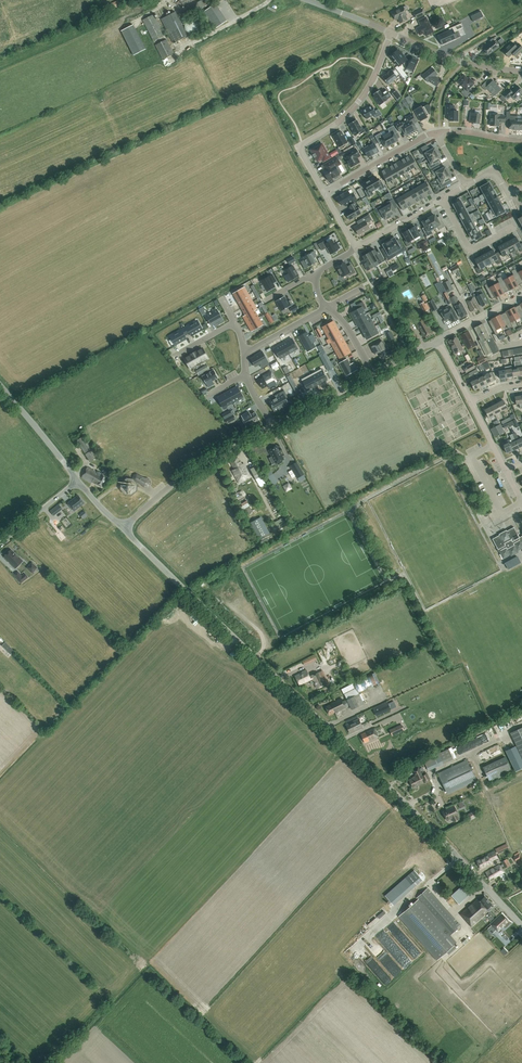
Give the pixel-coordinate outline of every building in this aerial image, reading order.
[(191,6),(195,13),(209,4),(207,0),(201,0),(191,6)] [(202,12),(214,29),(227,21),(215,4),(202,12)] [(407,14),(405,11),(408,10),(406,6),(403,7),(392,12),(395,20),(398,18),(400,23),(407,20),(405,15),(407,14)] [(422,8),(413,13),(416,19),(425,14),(422,8)] [(161,19),(169,33),(174,43),(188,36),(176,12),(161,19)] [(154,14),(143,20),(153,41),(165,35),(154,14)] [(421,26),(416,28),(420,35),(424,32),(426,35),(433,32),(426,17),(418,21),(421,26)] [(185,27),(185,29),(187,32),(189,33),(191,34),(194,35),(196,34),(198,32),(200,30),(201,28),(200,25),(200,23),(198,21),(196,19),(193,19),(191,19),(188,20),(186,22),(185,24),(185,27)] [(438,35),(437,35),(442,45),(442,44),(456,38),(456,39),(457,38),(454,32),(463,28),(461,23),(448,29),(449,31),(438,35)] [(121,31),(133,55),(145,49),(133,25),(121,31)] [(483,48),(488,55),(494,50),(494,51),(499,47),(492,38),(490,40),(491,42),(483,48)] [(155,45),(162,59),(174,53),(166,39),(155,45)] [(503,51),(509,57),(513,53),(516,57),(521,50),(521,47),(518,43),(516,46),(512,42),(503,51)] [(395,52),(390,56),(398,66),(401,64),(403,63),(404,62),(407,66),(407,68),(406,69),(412,71),(417,59),(411,57),(410,61),(409,62),(405,61),(406,60),(403,56),(404,56),(401,53),(401,54),(398,50),(397,50),(394,52),(395,52)] [(166,60),(168,64),(175,61),(172,56),(166,60)] [(432,68),(422,75),(427,82),(428,81),(437,86),(441,80),(437,78),(435,77),(434,76),(437,74),(432,68)] [(382,77),(388,84),(397,77),(391,70),(388,72),(385,74),(382,77)] [(469,81),(464,75),(458,81),(465,88),(461,92),(466,97),(471,92),(468,89),(474,83),(470,79),(469,81)] [(486,81),(481,86),(485,90),(487,88),(494,96),(501,89),(496,84),(493,80),(490,84),(486,81)] [(515,99),(517,100),(518,100),(520,98),(520,97),(519,95),(521,92),(521,90),(517,85),(511,91),(509,89),(503,95),(508,99),(511,96),(515,99)] [(391,96),(386,89),(381,93),(379,90),(373,94),(375,96),(373,97),(379,105),(388,100),(387,99),(391,96)] [(392,93),(397,100),(401,96),(396,90),(392,93)] [(421,106),(414,110),(420,121),(427,117),(427,116),(430,114),(430,105),(426,105),(422,107),(421,106)] [(445,105),(445,115),(449,115),(449,121),(458,121),(458,111),(454,111),(454,105),(445,105)] [(372,106),(362,111),(366,119),(374,115),(376,118),(382,115),(378,109),(375,111),(372,106)] [(478,125),(478,123),(479,124),(480,114),(480,111),(475,110),(475,113),(471,112),(469,122),(473,123),(473,124),(478,125)] [(513,130),(516,130),(517,119),(517,120),(517,116),(510,115),(510,111),(506,111),(506,120),(510,120),(509,129),(513,129),(513,130)] [(404,119),(405,121),(411,132),(417,129),(414,124),(416,122),(412,114),(406,117),(406,118),(404,119)] [(491,114),(490,126),(499,126),(499,122),(505,122),(505,116),(499,116),(499,114),(491,114)] [(352,131),(355,136),(359,133),(360,135),(364,132),(363,129),(362,130),(356,120),(349,124),(353,131),(352,131)] [(406,136),(411,132),(405,121),(402,123),(401,120),(395,124),(400,132),(402,130),(406,136)] [(389,132),(386,134),(391,144),(398,140),(394,134),(397,132),(393,125),(387,129),(389,132)] [(339,147),(347,142),(341,131),(333,136),(339,147)] [(382,141),(385,147),(391,144),(386,134),(382,135),(380,133),(375,136),(378,143),(382,141)] [(366,153),(368,157),(373,155),(372,154),(378,151),(373,143),(364,149),(364,150),(363,150),(365,154),(366,153)] [(323,162),(330,158),(326,151),(325,152),(321,144),(319,145),(317,145),(315,147),(314,148),(311,150),(313,155),(312,155),(314,157),(317,161),(321,159),(323,162)] [(425,153),(428,159),(439,153),(437,149),(436,150),(434,148),(429,151),(427,148),(420,151),(422,155),(425,153)] [(359,162),(356,158),(356,157),(359,155),(356,149),(350,152),(352,155),(346,158),(351,167),(359,162)] [(441,156),(439,153),(428,159),(430,162),(427,164),(430,169),(437,166),(435,162),(441,159),(440,157),(441,156)] [(406,158),(405,158),(411,169),(415,166),(417,170),(419,169),(411,155),(408,157),(408,156),(407,157),(408,157),(407,158),(406,157),(406,158)] [(322,170),(328,181),(334,177),(334,178),(335,179),(338,177),(338,176),(337,175),(339,174),(342,172),(338,166),(341,164),(337,157),(323,165),(324,167),(324,169),(322,170)] [(402,160),(399,162),(407,176),(409,175),(407,171),(411,169),(405,158),(404,159),(404,158),(403,159),(404,159),(403,160),(402,159),(402,160)] [(394,165),(393,165),(399,175),(403,173),(405,177),(407,176),(399,162),(396,163),(395,163),(396,164),(395,164),(394,164),(394,165)] [(390,167),(387,168),(395,182),(397,181),(395,177),(399,175),(393,165),(392,166),(392,165),(392,166),(391,166),(390,166),(390,167)] [(437,174),(439,178),(449,172),(447,168),(446,169),(445,166),(439,170),(437,166),(431,170),(434,176),(437,174)] [(395,182),(387,168),(384,170),(383,171),(383,170),(382,171),(381,172),(387,182),(391,180),(393,184),(395,182)] [(451,175),(449,172),(439,178),(437,179),(438,182),(441,188),(448,184),(446,181),(452,178),(450,176),(451,175)] [(371,179),(369,180),(375,190),(378,188),(380,191),(385,187),(381,181),(379,183),(375,176),(370,178),(371,179)] [(372,192),(375,190),(369,180),(368,181),(368,180),(363,182),(367,189),(364,191),(368,197),(374,194),(372,192)] [(421,181),(419,182),(426,196),(429,195),(430,195),(430,194),(431,194),(432,194),(431,194),(433,193),(427,183),(423,185),(421,181)] [(419,187),(415,190),(421,200),(421,199),(422,200),(422,199),(423,198),(423,199),(424,199),(423,198),(426,196),(419,182),(417,184),(419,187)] [(481,188),(484,194),(492,190),(492,189),(491,187),(491,186),(490,184),(489,184),(489,183),(488,183),(481,187),(481,188)] [(409,188),(407,189),(415,203),(418,201),(418,202),(418,201),(419,201),(420,201),(420,200),(421,200),(415,190),(411,192),(409,188)] [(407,194),(403,196),(409,206),(410,206),(411,205),(411,206),(412,205),(415,203),(407,189),(405,190),(407,194)] [(387,199),(393,195),(391,190),(384,194),(387,199)] [(486,197),(488,202),(497,197),(497,196),(496,197),(495,194),(494,193),(494,192),(494,191),(493,191),(492,190),(484,194),(480,196),(481,199),(486,197)] [(350,195),(348,191),(337,197),(341,205),(344,203),(345,206),(357,200),(353,193),(350,195)] [(409,206),(403,196),(399,198),(397,195),(395,196),(403,210),(406,208),(406,209),(406,208),(407,207),(407,208),(408,207),(409,206)] [(488,202),(492,209),(500,205),(498,200),(497,198),(497,197),(488,202)] [(458,212),(458,213),(465,208),(460,198),(455,200),(456,203),(454,204),(453,204),(454,205),(455,207),(458,212)] [(387,204),(385,205),(386,208),(391,216),(397,213),(390,200),(387,202),(387,204)] [(348,206),(350,210),(345,213),(349,220),(361,213),(356,206),(354,203),(348,206)] [(386,208),(385,205),(381,207),(380,206),(374,209),(378,215),(382,213),(385,220),(391,216),(386,208)] [(500,205),(492,209),(490,210),(491,213),(494,211),(496,215),(496,216),(497,216),(504,212),(504,211),(503,211),(504,210),(503,208),(502,208),(501,206),(500,205)] [(463,221),(463,222),(473,217),(474,217),(472,214),(469,215),(465,208),(458,213),(459,214),(458,214),(459,217),(460,217),(462,219),(461,219),(463,222),(463,221)] [(362,222),(354,227),(355,229),(354,230),(356,232),(357,232),(358,235),(369,228),(366,223),(372,220),(369,214),(360,219),(362,222)] [(435,215),(428,218),(435,229),(438,227),(439,229),(446,226),(442,219),(438,221),(435,215)] [(468,231),(468,232),(476,228),(472,221),(474,220),(473,217),(463,222),(464,223),(463,223),(465,225),(468,231)] [(435,229),(428,218),(422,222),(426,228),(423,230),(427,237),(433,233),(431,231),(435,229)] [(415,226),(409,230),(414,239),(420,236),(421,238),(424,237),(421,231),(418,233),(415,226)] [(476,228),(468,232),(469,232),(469,233),(469,234),(471,237),(472,238),(472,239),(473,238),(475,237),(476,239),(482,236),(477,227),(476,228)] [(414,239),(409,230),(403,233),(406,240),(403,241),(407,247),(412,244),(410,241),(414,239)] [(510,240),(515,250),(519,248),(521,251),(521,250),(521,243),(520,244),(516,236),(510,240)] [(394,238),(388,241),(395,252),(398,250),(400,253),(406,250),(401,243),(398,245),(394,238)] [(335,244),(332,239),(327,242),(326,240),(318,244),(321,250),(326,248),(330,254),(338,250),(337,249),(340,248),(337,243),(335,244)] [(428,244),(425,239),(417,244),(419,249),(428,244)] [(510,240),(504,243),(509,253),(515,250),(510,240)] [(395,252),(388,241),(382,245),(386,251),(383,253),(388,261),(393,258),(391,254),(395,252)] [(502,254),(499,255),(502,261),(507,258),(506,255),(509,253),(504,243),(498,246),(502,254)] [(493,249),(486,252),(492,263),(496,260),(497,263),(502,261),(499,255),(497,256),(493,249)] [(312,250),(298,257),(304,268),(314,263),(311,257),(315,255),(312,250)] [(375,250),(369,253),(374,263),(377,261),(379,264),(385,261),(380,254),(378,255),(375,250)] [(486,252),(480,256),(486,266),(492,263),(486,252)] [(374,263),(369,253),(363,257),(366,262),(363,264),(367,271),(373,267),(371,264),(374,263)] [(432,253),(428,255),(430,259),(439,276),(441,275),(435,263),(437,262),(432,253)] [(486,266),(480,256),(474,259),(478,266),(475,268),(478,274),(484,271),(482,268),(486,266)] [(347,267),(344,262),(336,266),(342,277),(348,273),(349,276),(355,272),(351,264),(347,267)] [(397,263),(390,267),(392,271),(399,267),(397,263)] [(298,276),(292,265),(284,270),(287,274),(284,276),(287,282),(298,276)] [(459,277),(461,276),(456,266),(450,269),(453,274),(456,273),(459,277)] [(513,269),(521,284),(521,283),(521,270),(517,272),(515,268),(513,269)] [(513,274),(508,277),(514,288),(518,286),(518,285),(521,284),(513,269),(511,271),(513,274)] [(272,273),(260,280),(266,290),(274,286),(272,282),(275,280),(272,273)] [(501,276),(499,277),(506,291),(509,289),(510,290),(514,288),(508,277),(503,280),(501,276)] [(499,282),(494,285),(499,295),(503,293),(506,291),(499,277),(497,278),(499,282)] [(448,280),(443,283),(447,292),(453,289),(448,280)] [(441,281),(437,283),(442,293),(446,291),(441,281)] [(467,285),(471,293),(475,290),(471,282),(467,285)] [(499,295),(494,285),(488,287),(486,283),(484,285),(492,299),(495,297),(495,298),(499,295)] [(244,287),(233,293),(237,301),(249,294),(244,287)] [(365,289),(352,294),(353,299),(366,294),(365,289)] [(488,303),(483,293),(481,289),(477,291),(479,295),(477,296),(482,306),(488,303)] [(446,291),(442,293),(446,300),(445,302),(446,304),(448,304),(451,303),(449,299),(450,298),(446,291)] [(249,294),(237,301),(241,308),(250,303),(253,301),(249,294)] [(284,296),(276,301),(281,311),(293,305),(290,300),(287,302),(284,296)] [(466,300),(470,307),(469,308),(471,311),(478,308),(473,297),(466,300)] [(427,302),(432,312),(438,309),(433,299),(427,302)] [(350,313),(354,320),(365,314),(363,310),(366,308),(363,301),(356,305),(358,309),(350,313)] [(419,304),(424,312),(428,309),(424,301),(419,304)] [(461,302),(455,306),(461,317),(467,314),(461,302)] [(250,303),(241,308),(245,315),(254,310),(250,303)] [(452,322),(458,319),(452,307),(450,308),(449,305),(439,310),(445,321),(450,318),(452,322)] [(510,309),(515,320),(520,317),(521,321),(521,315),(517,306),(514,307),(510,309)] [(209,313),(206,315),(211,325),(213,323),(214,323),(215,325),(223,321),(219,314),(216,309),(210,313),(210,312),(209,313)] [(506,312),(503,313),(510,327),(512,326),(510,322),(515,320),(510,309),(506,311),(506,312)] [(245,315),(243,316),(247,324),(259,317),(254,310),(245,315)] [(499,315),(495,317),(501,327),(506,325),(508,329),(510,327),(503,313),(499,315)] [(365,314),(354,320),(357,326),(371,319),(369,317),(368,318),(365,314)] [(424,337),(432,332),(430,328),(431,328),(424,315),(414,320),(419,330),(420,329),(424,337)] [(259,317),(247,324),(251,331),(263,325),(259,317)] [(501,327),(495,317),(491,319),(488,321),(495,335),(498,334),(496,330),(501,327)] [(371,319),(357,326),(358,327),(359,326),(363,332),(374,326),(371,319)] [(333,321),(323,327),(326,334),(331,331),(333,333),(338,331),(333,321)] [(202,329),(197,322),(194,324),(190,325),(187,327),(187,326),(183,328),(187,334),(190,332),(191,335),(202,329)] [(487,355),(492,353),(493,354),(499,351),(496,344),(492,337),(491,337),(490,338),(483,323),(475,327),(481,339),(479,340),(479,341),(486,354),(487,355)] [(374,326),(363,332),(367,339),(378,333),(374,326)] [(175,344),(186,338),(184,336),(187,334),(183,328),(180,330),(181,331),(178,333),(174,335),(171,337),(172,338),(169,340),(171,345),(175,343),(175,344)] [(461,334),(466,345),(469,349),(476,345),(474,341),(468,330),(461,334)] [(306,331),(298,336),(307,352),(316,348),(313,342),(316,340),(312,334),(309,336),(306,331)] [(326,334),(331,342),(342,337),(338,331),(333,333),(331,331),(326,334)] [(331,342),(336,351),(341,348),(340,346),(345,343),(342,337),(331,342)] [(463,349),(462,348),(465,347),(464,345),(461,346),(456,337),(448,341),(455,353),(463,349)] [(291,338),(283,343),(289,353),(297,349),(291,338)] [(382,340),(371,347),(375,354),(378,352),(381,358),(389,353),(382,340)] [(283,343),(274,348),(280,358),(289,353),(283,343)] [(341,348),(336,351),(339,358),(350,352),(345,343),(340,346),(341,348)] [(321,344),(317,346),(320,352),(318,353),(320,356),(325,353),(321,344)] [(208,358),(205,353),(202,348),(197,351),(196,351),(193,353),(199,363),(201,362),(208,358)] [(269,363),(262,351),(255,356),(251,359),(255,366),(259,364),(261,363),(263,366),(269,363)] [(199,363),(193,353),(190,354),(190,355),(184,358),(187,363),(190,368),(199,363)] [(486,361),(483,355),(477,358),(480,364),(486,361)] [(350,364),(347,358),(339,363),(346,375),(356,370),(352,363),(350,364)] [(480,370),(484,368),(485,370),(490,368),(487,361),(480,364),(478,366),(479,367),(478,367),(480,370)] [(472,363),(463,368),(466,373),(475,368),(472,363)] [(512,368),(509,369),(508,366),(505,367),(506,377),(513,376),(512,368)] [(324,367),(311,374),(317,385),(330,379),(324,367)] [(500,378),(506,377),(505,367),(504,367),(505,369),(498,371),(500,378)] [(212,381),(218,377),(214,370),(202,376),(206,384),(208,387),(214,384),(212,381)] [(274,377),(271,372),(263,376),(263,377),(258,380),(262,388),(267,385),(269,388),(276,384),(275,382),(273,378),(274,377)] [(489,372),(483,375),(487,383),(493,380),(489,372)] [(289,382),(296,394),(300,391),(289,373),(285,375),(289,382)] [(311,374),(298,380),(304,392),(317,385),(311,374)] [(483,375),(477,378),(481,386),(487,383),(483,375)] [(474,390),(481,386),(477,378),(470,382),(474,390)] [(237,386),(227,392),(233,402),(242,397),(237,386)] [(288,403),(285,400),(288,398),(284,390),(277,394),(275,395),(275,396),(276,398),(270,402),(271,405),(272,406),(275,411),(288,403)] [(227,392),(217,397),(223,408),(233,402),(227,392)] [(503,400),(497,403),(501,411),(507,407),(503,400)] [(497,403),(491,406),(495,414),(501,411),(497,403)] [(488,417),(495,414),(491,406),(484,409),(488,417)] [(259,419),(254,412),(250,414),(248,413),(247,412),(241,415),(243,418),(242,419),(246,426),(255,421),(256,421),(259,419)] [(501,427),(492,431),(495,436),(504,432),(501,427)] [(517,437),(517,436),(515,432),(512,433),(519,447),(521,446),(521,438),(521,437),(518,439),(517,437)] [(512,442),(510,443),(513,450),(519,447),(512,433),(510,435),(512,439),(511,439),(512,442)] [(90,462),(97,457),(90,445),(84,436),(77,440),(83,449),(90,462)] [(502,443),(504,446),(507,453),(513,450),(510,443),(507,437),(504,439),(505,441),(502,443)] [(282,456),(276,446),(269,450),(272,456),(269,458),(272,464),(276,462),(276,463),(280,461),(278,458),(282,456)] [(242,465),(238,457),(230,462),(234,469),(232,470),(239,482),(250,476),(244,463),(242,465)] [(303,474),(296,462),(290,466),(297,478),(303,474)] [(266,484),(256,466),(250,469),(260,487),(266,484)] [(107,476),(98,470),(97,472),(88,467),(82,477),(92,483),(93,481),(102,486),(107,476)] [(134,475),(133,477),(134,480),(141,484),(144,487),(147,487),(150,485),(150,481),(148,478),(144,478),(137,474),(134,475)] [(130,491),(133,488),(133,485),(131,482),(127,482),(125,484),(124,488),(127,490),(130,491)] [(78,495),(68,503),(74,511),(84,503),(78,495)] [(58,504),(50,511),(53,515),(62,508),(58,504)] [(249,505),(243,509),(246,515),(252,512),(249,505)] [(268,533),(260,517),(250,522),(259,538),(268,533)] [(274,531),(286,524),(282,517),(270,524),(274,531)] [(521,548),(521,549),(521,535),(519,537),(514,527),(507,530),(506,530),(499,534),(499,535),(492,539),(503,558),(510,554),(511,556),(518,552),(517,550),(521,548)] [(10,550),(4,556),(16,568),(22,561),(10,550)] [(505,563),(508,569),(520,563),(517,556),(505,563)] [(22,576),(18,579),(21,582),(28,577),(25,573),(22,576)] [(170,608),(173,612),(179,607),(175,603),(170,608)] [(2,645),(10,654),(13,650),(5,642),(2,645)] [(316,652),(291,665),(293,669),(318,656),(316,652)] [(299,684),(311,679),(311,680),(312,680),(316,689),(327,684),(320,671),(309,675),(307,670),(302,672),(302,673),(295,676),(299,684)] [(344,678),(344,670),(333,671),(334,679),(344,678)] [(352,709),(359,706),(366,702),(361,692),(359,693),(358,692),(376,684),(378,686),(380,685),(374,672),(342,689),(347,699),(343,701),(342,698),(331,703),(331,704),(325,707),(329,714),(335,712),(335,713),(346,707),(350,705),(352,709)] [(388,704),(380,707),(382,713),(390,709),(388,704)] [(350,733),(363,727),(359,718),(346,724),(350,733)] [(501,723),(505,728),(512,723),(509,718),(501,723)] [(510,733),(521,757),(521,727),(510,733)] [(378,736),(376,732),(374,728),(361,734),(365,742),(378,736)] [(489,732),(459,744),(462,752),(469,750),(469,748),(476,745),(476,744),(492,738),(489,732)] [(481,752),(484,758),(503,750),(501,744),(481,752)] [(505,750),(515,771),(521,768),(521,759),(516,746),(505,750)] [(448,748),(443,751),(423,760),(428,770),(453,759),(448,748)] [(484,759),(486,763),(493,760),(492,757),(497,755),(497,753),(484,759)] [(505,757),(483,767),(490,782),(512,772),(505,757)] [(448,794),(477,780),(467,759),(438,773),(448,794)] [(422,774),(420,771),(418,767),(413,770),(416,776),(409,780),(413,787),(423,782),(424,782),(430,779),(426,772),(422,774)] [(443,811),(447,820),(452,818),(454,822),(459,819),(457,815),(458,815),(454,806),(443,811)] [(477,861),(480,868),(492,862),(492,860),(498,857),(495,850),(492,852),(492,853),(477,861)] [(513,857),(516,862),(517,861),(517,862),(521,860),(520,859),(521,858),(518,852),(514,854),(514,856),(513,857)] [(500,864),(485,872),(489,879),(493,877),(494,878),(504,872),(501,867),(504,866),(505,867),(510,865),(506,858),(501,861),(503,864),(500,865),(500,864)] [(471,894),(463,884),(451,895),(459,904),(471,894)] [(399,915),(438,959),(456,943),(449,936),(461,926),(428,888),(416,898),(418,899),(399,915)] [(396,893),(387,901),(391,905),(400,898),(396,893)] [(471,926),(487,912),(488,911),(491,909),(489,907),(492,904),(485,896),(479,901),(477,899),(460,914),(471,926)] [(503,914),(488,928),(486,930),(491,935),(493,933),(495,936),(496,936),(493,932),(496,929),(497,930),(508,920),(503,914)] [(402,928),(398,932),(416,954),(422,949),(397,919),(395,920),(402,928)] [(411,960),(384,929),(379,934),(407,964),(411,960)] [(371,947),(377,952),(376,953),(381,957),(383,959),(389,951),(376,940),(371,947)] [(365,956),(381,974),(387,969),(371,951),(365,956)] [(388,964),(395,973),(402,968),(395,958),(388,964)] [(388,982),(394,976),(389,971),(383,976),(388,982)]
